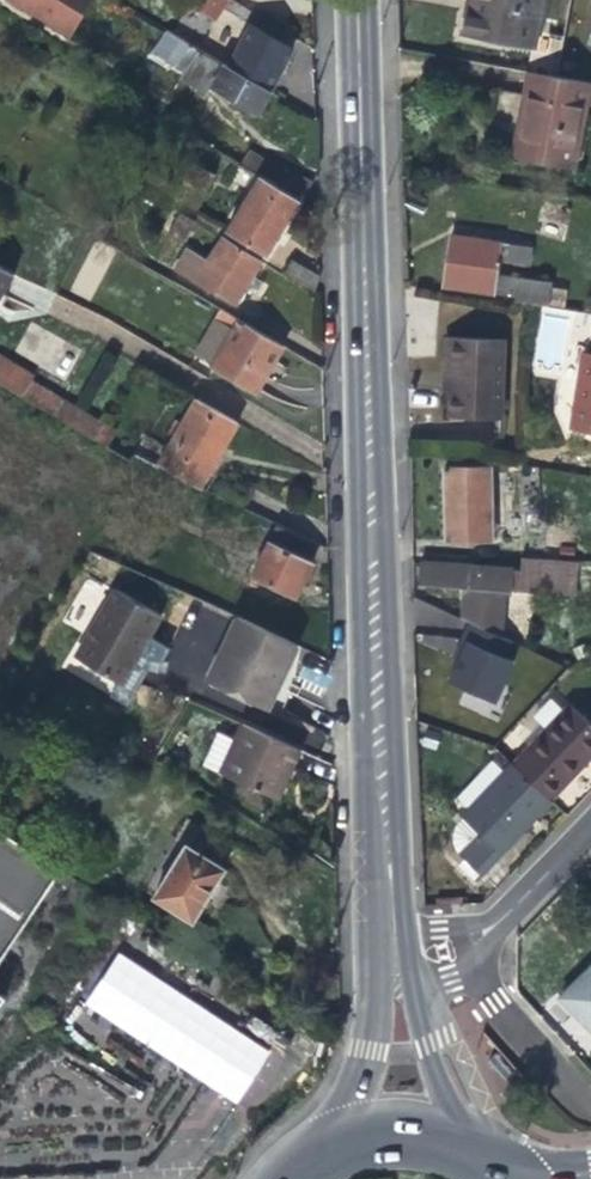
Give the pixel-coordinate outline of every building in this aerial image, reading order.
[(26,0),(12,0),(46,20),(50,14),(26,0)] [(50,14),(46,20),(72,35),(85,13),(93,0),(26,0),(50,14)] [(189,4),(220,23),(233,1),(232,0),(191,0),(189,4)] [(462,35),(533,48),(542,0),(468,0),(462,35)] [(251,28),(231,66),(271,87),(281,70),(291,49),(251,28)] [(273,94),(202,52),(165,30),(153,49),(173,62),(262,113),(273,94)] [(528,75),(519,122),(513,156),(572,167),(584,107),(590,107),(590,87),(528,75)] [(241,165),(261,177),(301,201),(310,185),(250,149),(241,165)] [(283,232),(301,201),(261,177),(229,231),(270,255),(283,232)] [(197,224),(183,215),(172,234),(186,242),(197,224)] [(492,291),(495,273),(499,244),(451,236),(448,259),(445,285),(492,291)] [(237,303),(242,294),(253,276),(262,262),(223,239),(209,263),(189,251),(179,268),(237,303)] [(321,280),(321,277),(293,261),(284,276),(314,293),(321,280)] [(0,267),(0,307),(18,277),(0,267)] [(514,296),(515,299),(530,301),(549,304),(552,281),(504,274),(498,294),(514,296)] [(261,281),(253,276),(242,294),(250,299),(254,292),(261,281)] [(282,348),(238,322),(213,367),(256,392),(269,370),(282,348)] [(441,335),(439,357),(446,358),(443,386),(441,410),(492,415),(498,341),(441,335)] [(580,353),(571,425),(590,429),(590,355),(580,353)] [(96,441),(106,424),(35,382),(38,376),(0,354),(0,382),(96,441)] [(436,385),(443,386),(446,358),(439,357),(438,369),(436,385)] [(222,451),(237,424),(197,401),(161,463),(200,488),(222,451)] [(119,431),(106,424),(96,441),(109,449),(119,431)] [(491,538),(489,468),(444,468),(446,501),(447,538),(491,538)] [(10,499),(0,494),(0,516),(10,499)] [(319,544),(278,525),(274,533),(252,578),(296,598),(307,575),(313,562),(311,561),(316,552),(319,544)] [(510,587),(539,589),(542,560),(520,557),(519,569),(511,569),(510,587)] [(570,592),(573,561),(542,560),(539,589),(570,592)] [(461,585),(459,618),(502,637),(504,600),(504,586),(510,587),(511,569),(421,562),(419,583),(461,585)] [(87,626),(104,587),(85,578),(67,617),(87,626)] [(116,591),(77,658),(123,685),(143,650),(163,617),(116,591)] [(494,673),(502,637),(459,618),(431,605),(429,626),(427,653),(494,673)] [(244,622),(236,618),(206,683),(239,698),(266,710),(282,676),(296,646),(244,622)] [(483,722),(490,694),(446,683),(439,712),(483,722)] [(514,765),(548,799),(580,764),(590,752),(590,725),(570,705),(514,765)] [(301,752),(242,726),(236,740),(218,732),(203,764),(280,799),(291,772),(301,752)] [(549,800),(548,799),(514,765),(512,764),(463,816),(479,831),(501,852),(523,829),(549,800)] [(178,1123),(258,997),(287,954),(287,941),(284,930),(271,918),(216,885),(210,896),(176,876),(181,867),(95,819),(43,790),(16,839),(0,830),(0,1017),(178,1123)] [(481,873),(501,852),(479,831),(458,852),(481,873)] [(590,1030),(590,971),(590,970),(560,998),(578,1017),(590,1030)] [(498,1055),(489,1062),(506,1082),(515,1074),(498,1055)]
